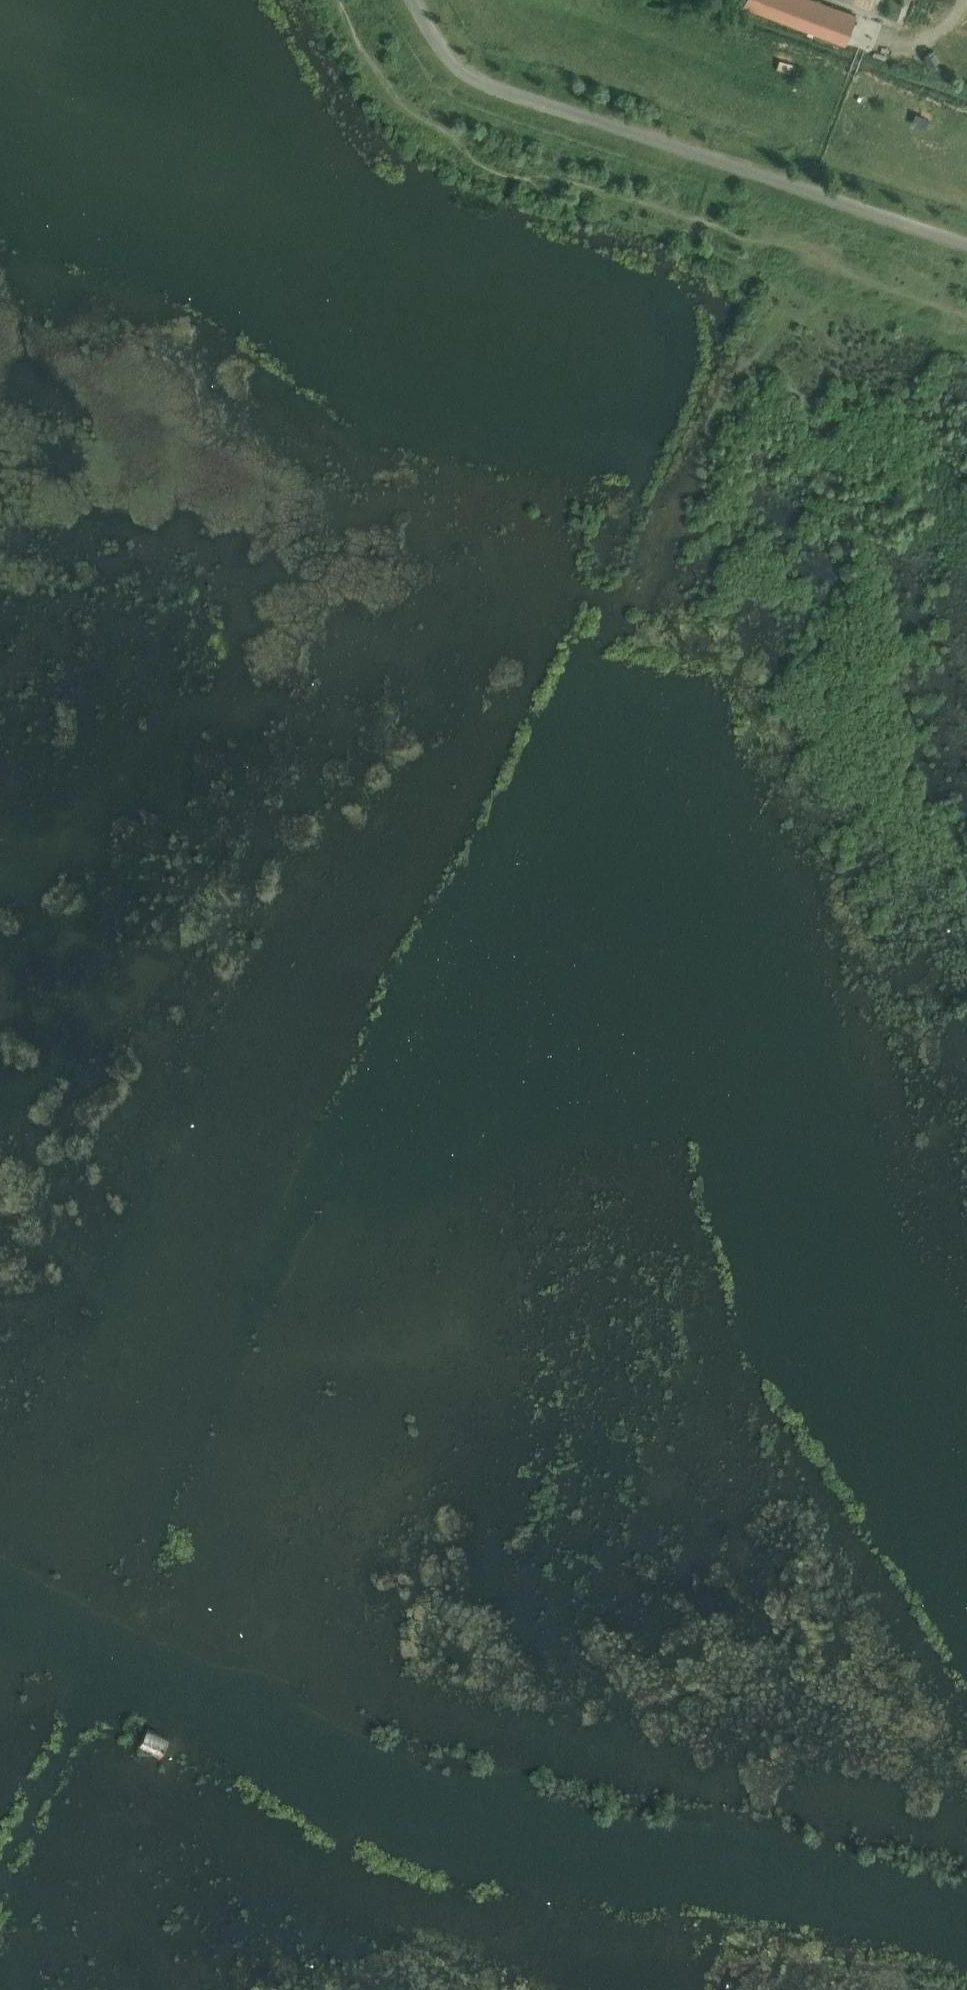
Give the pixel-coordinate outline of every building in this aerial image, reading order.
[(845,44),(856,15),(817,0),(743,0),(741,4),(845,44)] [(933,48),(924,53),(930,63),(939,58),(933,48)] [(793,63),(779,59),(776,69),(790,74),(793,63)] [(929,117),(916,112),(911,124),(925,129),(929,117)] [(170,1737),(147,1728),(140,1745),(153,1751),(151,1754),(161,1758),(170,1737)]
